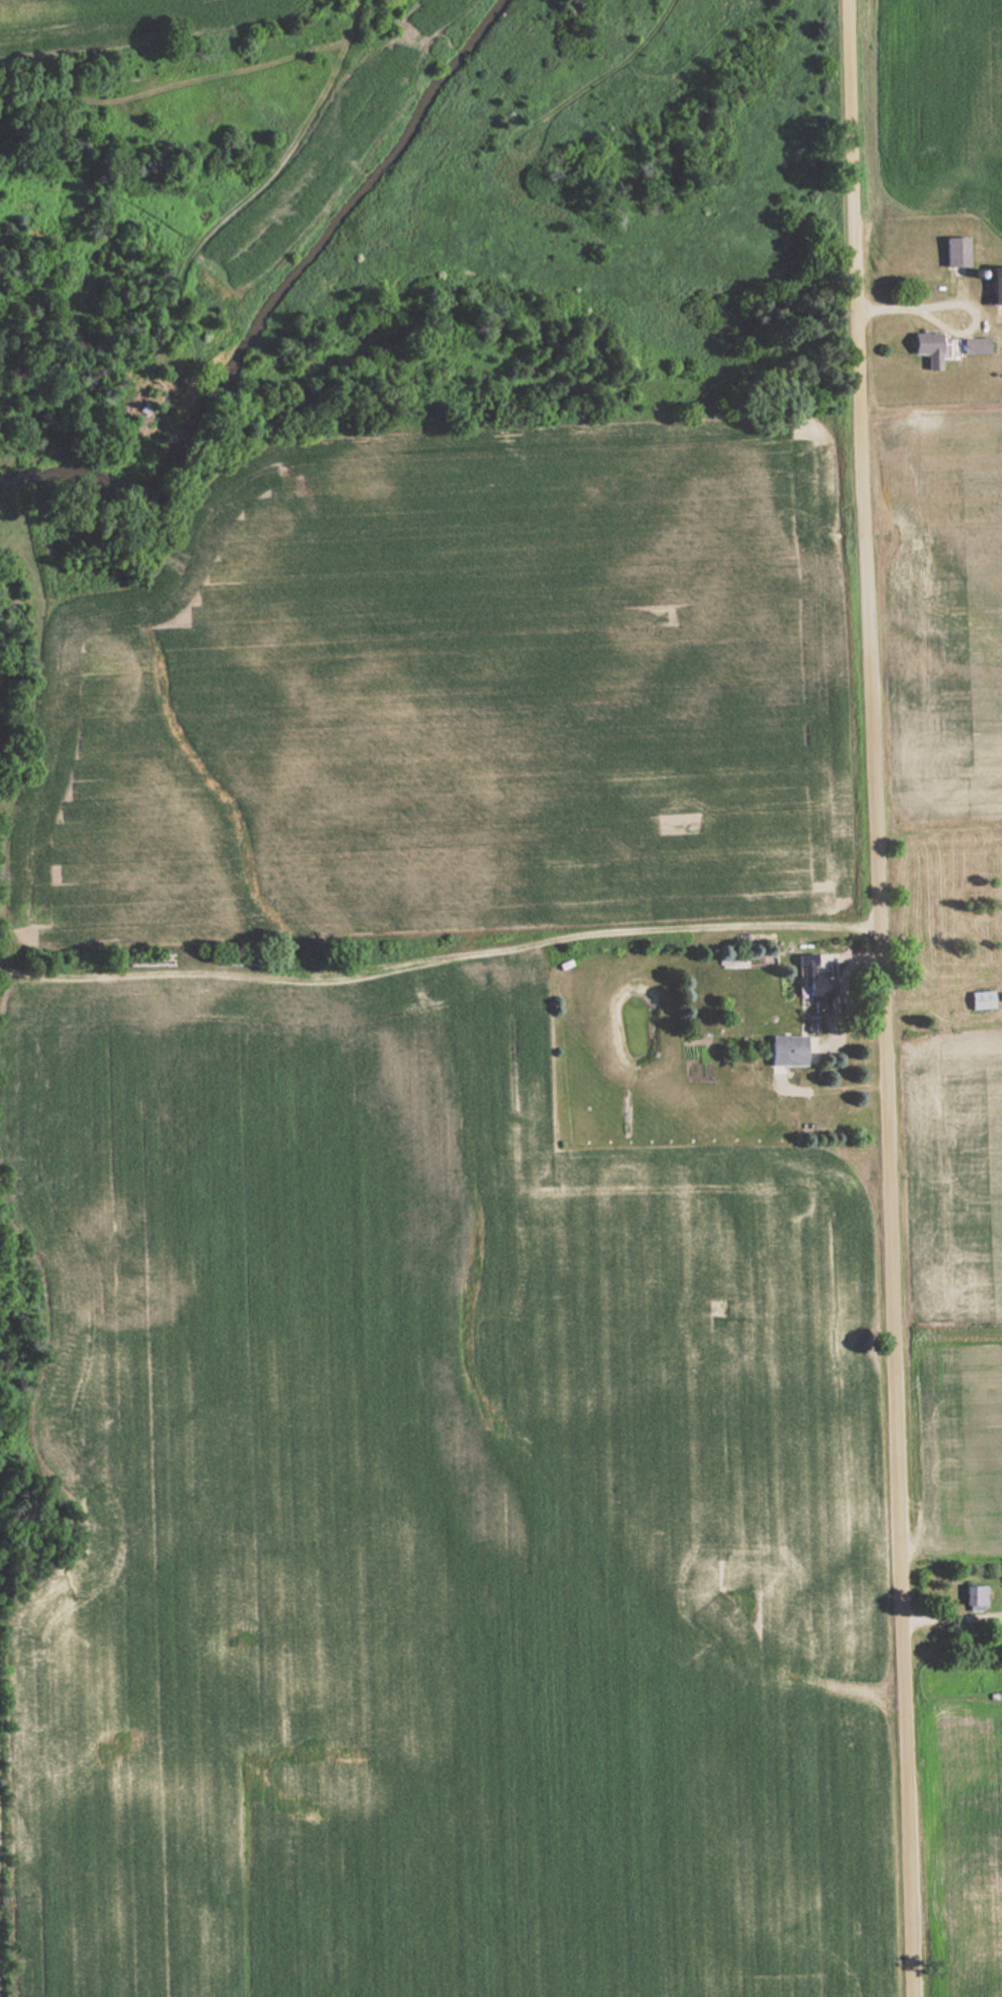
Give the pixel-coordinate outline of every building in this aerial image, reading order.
[(968,266),(968,237),(944,237),(944,266),(968,266)] [(993,267),(993,304),(1001,304),(1001,267),(993,267)] [(913,333),(914,354),(927,354),(927,370),(942,370),(941,333),(913,333)] [(964,353),(988,353),(988,338),(964,338),(964,353)] [(818,953),(807,953),(807,1011),(832,1011),(832,976),(818,976),(818,953)] [(993,1009),(993,990),(970,990),(970,1009),(993,1009)] [(807,1035),(771,1035),(771,1065),(807,1065),(807,1035)] [(986,1584),(965,1584),(965,1608),(986,1608),(986,1584)]
